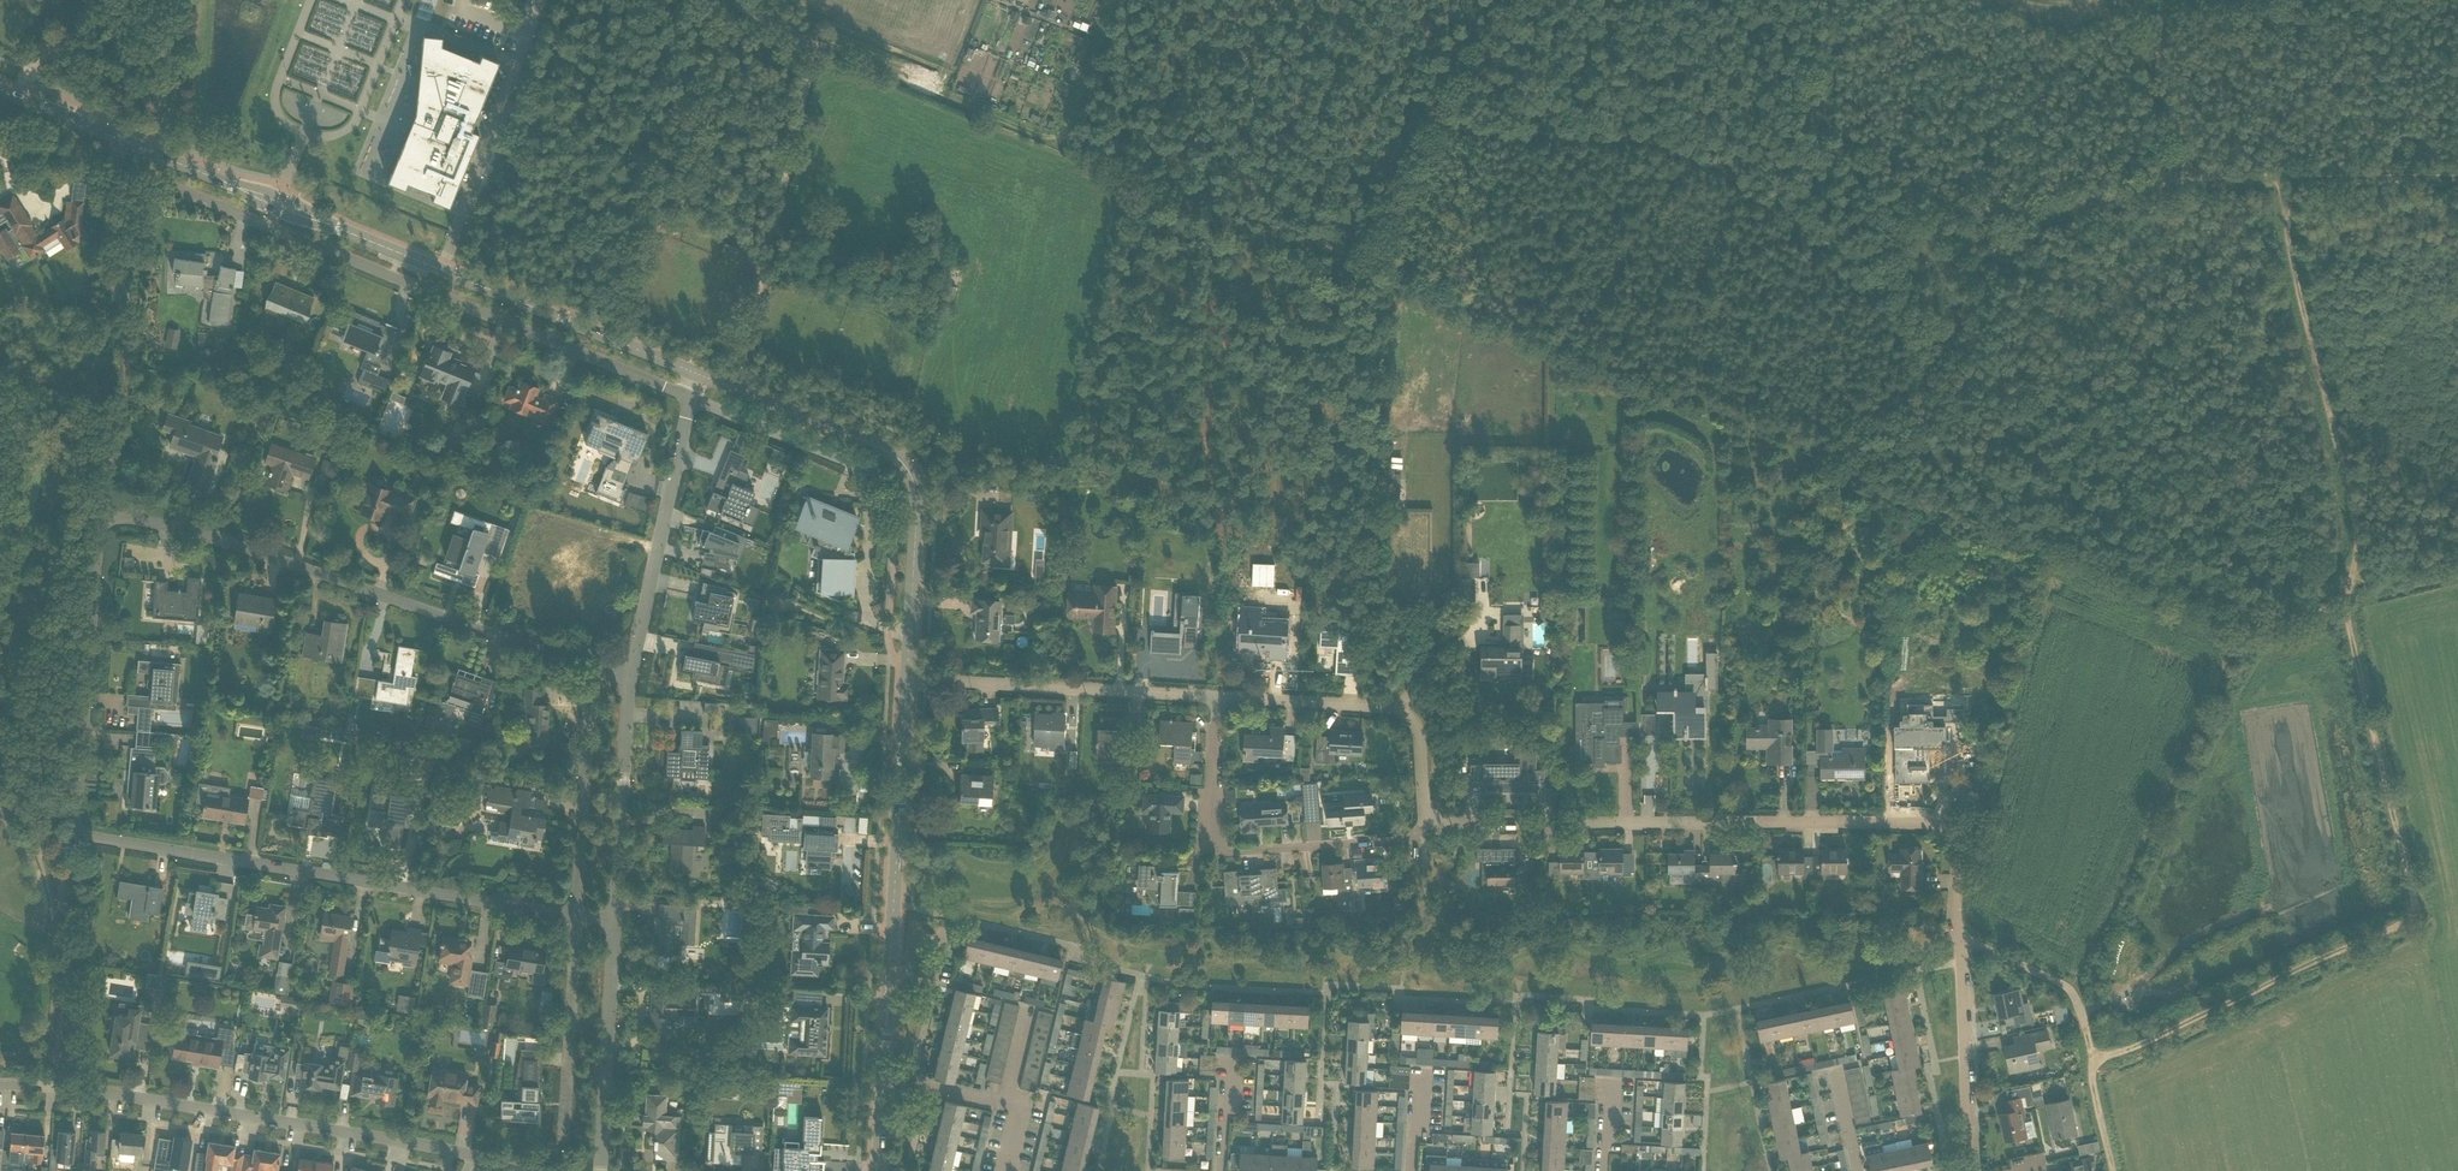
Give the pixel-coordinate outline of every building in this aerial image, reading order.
[(1013,11),(1009,19),(1017,22),(1020,14),(1013,11)] [(1024,15),(1021,22),(1029,25),(1032,18),(1024,15)] [(471,131),(499,63),(481,55),(479,62),(472,59),(441,46),(442,37),(423,36),(416,114),(414,117),(402,147),(387,183),(388,183),(405,190),(408,184),(428,192),(434,194),(432,201),(449,208),(479,134),(471,131)] [(1077,36),(1075,41),(1083,44),(1085,39),(1077,36)] [(6,221),(11,229),(8,231),(6,228),(0,232),(0,248),(8,260),(21,251),(19,248),(22,246),(30,259),(45,250),(42,246),(57,236),(67,251),(78,243),(77,242),(88,235),(81,223),(84,202),(73,201),(73,202),(71,201),(67,201),(65,217),(62,219),(62,220),(39,235),(38,236),(32,226),(33,225),(13,195),(12,195),(12,194),(0,202),(0,224),(6,221)] [(736,258),(740,249),(725,243),(721,252),(726,253),(725,255),(727,256),(728,254),(732,256),(732,257),(734,259),(735,257),(736,258)] [(232,294),(232,289),(235,269),(221,266),(219,273),(218,276),(203,275),(203,273),(202,273),(206,254),(195,253),(194,261),(174,258),(172,272),(176,272),(176,276),(176,287),(183,287),(183,285),(203,287),(214,288),(209,322),(228,325),(232,294)] [(297,340),(309,309),(314,298),(301,293),(300,295),(291,291),(292,289),(276,282),(262,318),(271,322),(275,311),(292,318),(285,335),(297,340)] [(378,375),(391,342),(396,331),(379,324),(379,323),(352,312),(341,340),(376,354),(368,372),(363,370),(358,383),(372,389),(386,394),(391,380),(378,375)] [(181,331),(168,329),(164,347),(177,349),(181,331)] [(467,367),(447,359),(450,353),(434,347),(431,353),(430,352),(420,377),(433,382),(435,378),(448,383),(442,398),(456,403),(454,407),(462,410),(468,397),(462,394),(464,390),(466,390),(472,375),(476,376),(479,368),(468,363),(467,367)] [(509,386),(508,391),(507,392),(508,393),(504,401),(512,404),(510,408),(527,415),(529,410),(551,419),(558,401),(545,396),(543,401),(534,397),(538,389),(521,382),(518,389),(516,388),(516,390),(514,389),(515,388),(509,386)] [(393,392),(390,399),(397,402),(400,395),(393,392)] [(589,433),(585,443),(587,444),(588,442),(600,447),(601,444),(619,451),(616,460),(613,459),(612,462),(611,461),(609,464),(608,463),(606,467),(595,493),(620,503),(626,488),(625,488),(624,489),(622,488),(639,447),(638,447),(643,435),(647,436),(648,434),(610,419),(611,416),(594,409),(585,432),(589,433)] [(214,459),(218,448),(222,436),(189,425),(190,422),(169,415),(164,429),(165,427),(175,430),(171,441),(172,441),(171,446),(171,447),(172,444),(192,451),(191,454),(199,456),(188,489),(204,494),(215,462),(217,462),(218,460),(214,459)] [(308,478),(312,467),(315,459),(272,444),(265,463),(272,466),(266,484),(286,491),(293,470),(297,472),(296,474),(308,478)] [(325,460),(320,473),(329,476),(333,463),(325,460)] [(713,493),(708,507),(720,512),(720,513),(726,515),(731,517),(732,514),(734,515),(734,514),(743,518),(745,513),(746,514),(749,508),(748,507),(754,492),(743,487),(749,475),(739,471),(738,470),(725,465),(716,487),(719,488),(717,493),(713,491),(712,493),(713,493)] [(1387,473),(1386,503),(1400,504),(1401,474),(1394,474),(1387,473)] [(367,495),(365,501),(361,513),(380,519),(385,505),(407,512),(405,518),(406,518),(413,498),(390,490),(389,491),(368,484),(364,494),(367,495)] [(808,499),(804,508),(801,507),(796,520),(801,522),(799,527),(800,528),(800,527),(821,535),(817,545),(815,544),(814,546),(815,547),(812,555),(818,557),(816,591),(839,601),(840,600),(837,599),(837,592),(851,593),(850,594),(851,594),(854,553),(853,552),(853,553),(849,553),(850,546),(846,544),(857,518),(803,496),(802,497),(808,499)] [(1012,512),(1003,512),(991,511),(991,512),(982,512),(981,528),(984,529),(982,561),(1005,562),(1006,539),(1010,539),(1012,512)] [(508,530),(490,524),(487,533),(472,528),(468,539),(453,534),(445,558),(460,563),(458,569),(437,562),(434,572),(454,579),(456,575),(462,577),(461,582),(474,586),(479,575),(474,573),(482,551),(499,557),(508,530)] [(701,534),(698,545),(710,548),(709,553),(709,554),(715,555),(713,566),(726,569),(729,558),(730,558),(736,544),(740,545),(743,538),(743,537),(715,525),(715,526),(712,532),(709,531),(705,530),(704,531),(704,534),(701,534)] [(586,613),(601,558),(573,550),(578,531),(561,527),(549,571),(567,575),(561,598),(570,601),(568,608),(586,613)] [(137,552),(137,560),(158,561),(158,553),(137,552)] [(1642,554),(1642,571),(1652,571),(1651,554),(1642,554)] [(1479,562),(1465,562),(1465,577),(1479,577),(1479,562)] [(701,568),(700,572),(710,577),(712,570),(701,568)] [(1483,593),(1491,593),(1490,577),(1462,577),(1462,598),(1484,598),(1483,593)] [(156,581),(153,617),(164,618),(165,612),(185,613),(185,620),(197,621),(200,591),(201,579),(188,578),(187,592),(166,591),(167,582),(156,581)] [(730,612),(734,593),(727,591),(723,590),(724,587),(715,585),(712,598),(702,596),(701,602),(696,601),(695,605),(692,618),(704,621),(703,628),(721,632),(721,631),(719,630),(723,610),(730,612)] [(1070,593),(1069,604),(1069,616),(1078,616),(1078,614),(1095,615),(1095,630),(1114,631),(1116,586),(1096,585),(1095,594),(1070,593)] [(270,632),(274,611),(276,599),(239,593),(234,623),(258,626),(257,630),(270,632)] [(1180,632),(1171,631),(1152,630),(1151,653),(1180,655),(1181,646),(1197,647),(1200,596),(1178,595),(1176,616),(1181,616),(1180,632)] [(1000,602),(985,601),(978,600),(978,601),(971,601),(971,612),(978,612),(976,639),(997,640),(1000,602)] [(858,612),(845,609),(843,619),(856,621),(858,612)] [(1242,609),(1241,636),(1240,648),(1270,650),(1269,657),(1285,658),(1287,622),(1261,620),(1261,611),(1242,609)] [(1624,630),(1625,612),(1625,611),(1615,611),(1615,630),(1624,630)] [(1006,614),(1007,623),(1015,622),(1014,614),(1006,614)] [(753,619),(751,630),(757,632),(760,621),(753,619)] [(340,662),(344,636),(346,624),(325,620),(322,640),(315,639),(316,634),(307,633),(303,656),(311,657),(312,652),(320,653),(319,658),(340,662)] [(1524,626),(1520,626),(1504,626),(1504,628),(1506,628),(1506,648),(1483,648),(1483,676),(1498,676),(1498,668),(1510,668),(1510,671),(1521,671),(1521,631),(1524,631),(1524,626)] [(1321,630),(1321,637),(1320,649),(1321,649),(1321,646),(1332,646),(1332,643),(1333,643),(1333,642),(1340,642),(1339,652),(1338,652),(1337,673),(1333,673),(1356,674),(1356,678),(1357,678),(1358,654),(1361,654),(1362,640),(1349,639),(1350,631),(1321,630)] [(752,671),(756,654),(694,642),(692,655),(685,654),(684,659),(681,658),(679,665),(678,672),(692,675),(691,679),(715,683),(719,664),(752,671)] [(378,680),(375,699),(378,699),(406,704),(409,689),(409,688),(414,689),(416,677),(411,676),(416,650),(424,651),(424,650),(399,646),(394,674),(396,674),(394,683),(393,683),(378,680)] [(843,651),(831,650),(820,649),(819,666),(818,688),(817,697),(846,699),(847,684),(841,684),(843,651)] [(1659,693),(1656,693),(1656,709),(1675,709),(1675,739),(1676,739),(1676,730),(1704,730),(1704,708),(1707,708),(1707,689),(1718,689),(1717,652),(1707,652),(1707,676),(1705,676),(1705,680),(1687,680),(1687,693),(1659,693)] [(128,694),(127,706),(139,707),(137,730),(150,731),(152,708),(176,710),(180,667),(181,664),(163,662),(155,662),(151,661),(139,660),(139,659),(138,659),(137,672),(153,673),(152,680),(148,679),(147,687),(152,687),(151,696),(128,694)] [(477,724),(489,692),(492,680),(482,677),(480,681),(473,679),(472,681),(457,675),(457,674),(457,673),(454,681),(453,680),(453,683),(454,683),(450,695),(448,700),(440,697),(427,734),(442,740),(453,708),(454,706),(470,711),(467,720),(477,724)] [(505,687),(504,716),(505,716),(505,715),(513,716),(513,708),(524,709),(522,747),(521,747),(521,749),(532,750),(548,751),(548,749),(547,749),(548,738),(546,738),(548,706),(536,706),(537,689),(505,687)] [(1619,760),(1619,733),(1617,733),(1617,726),(1622,726),(1622,708),(1605,708),(1605,718),(1590,718),(1590,703),(1576,703),(1576,745),(1570,745),(1570,760),(1576,760),(1576,763),(1596,763),(1596,757),(1603,757),(1603,760),(1619,760)] [(969,718),(961,719),(961,740),(967,740),(967,750),(978,750),(978,740),(982,740),(982,723),(997,723),(997,720),(997,708),(967,709),(967,710),(969,710),(969,718)] [(1900,724),(1894,724),(1894,746),(1895,746),(1897,746),(1897,752),(1895,752),(1896,770),(1896,782),(1924,782),(1924,770),(1924,768),(1925,768),(1925,766),(1923,766),(1923,765),(1915,765),(1915,745),(1923,745),(1946,745),(1946,724),(1933,724),(1933,718),(1926,718),(1926,710),(1908,711),(1908,712),(1903,712),(1903,718),(1900,718),(1900,724)] [(1063,750),(1065,727),(1065,715),(1037,713),(1035,744),(1056,745),(1055,750),(1063,750)] [(1643,730),(1655,729),(1654,714),(1643,714),(1643,730)] [(350,716),(348,732),(356,734),(357,724),(351,723),(352,716),(350,716)] [(757,717),(737,716),(736,738),(756,739),(757,717)] [(1124,731),(1127,731),(1128,719),(1127,719),(1127,722),(1110,721),(1110,718),(1101,717),(1100,729),(1098,729),(1097,756),(1122,757),(1124,731)] [(765,718),(763,745),(769,745),(770,731),(777,731),(778,719),(765,718)] [(1172,719),(1171,719),(1170,719),(1170,721),(1161,721),(1160,741),(1176,742),(1175,758),(1175,765),(1190,766),(1193,723),(1172,721),(1172,719)] [(1769,719),(1769,724),(1756,724),(1756,727),(1748,727),(1748,747),(1768,747),(1768,765),(1769,765),(1769,764),(1768,764),(1768,755),(1776,755),(1776,763),(1791,763),(1791,719),(1769,719)] [(1244,759),(1256,760),(1257,760),(1257,753),(1282,755),(1282,760),(1294,761),(1295,743),(1283,743),(1284,728),(1271,727),(1271,736),(1246,735),(1244,759)] [(1864,750),(1842,750),(1834,750),(1833,728),(1816,728),(1817,751),(1818,750),(1818,758),(1821,758),(1821,776),(1816,776),(1816,777),(1847,777),(1847,773),(1864,773),(1864,761),(1864,750)] [(269,730),(267,740),(275,741),(277,731),(269,730)] [(679,753),(667,752),(665,777),(680,778),(681,769),(695,770),(695,773),(694,773),(694,776),(695,776),(694,779),(707,779),(709,746),(701,746),(702,732),(681,730),(679,753)] [(156,747),(156,738),(157,732),(148,732),(147,746),(156,747)] [(1316,746),(1316,758),(1315,763),(1329,763),(1329,762),(1339,763),(1339,753),(1361,754),(1362,747),(1364,747),(1364,740),(1362,740),(1362,733),(1350,732),(1350,734),(1332,733),(1331,752),(1328,752),(1328,749),(1317,749),(1317,746),(1316,746)] [(804,752),(804,766),(811,766),(810,776),(820,777),(832,777),(833,751),(843,751),(844,735),(832,734),(813,733),(813,735),(812,752),(804,752)] [(344,734),(343,741),(357,743),(358,736),(344,734)] [(427,752),(430,744),(422,740),(418,749),(427,752)] [(165,768),(154,767),(155,750),(131,748),(126,804),(132,805),(132,808),(141,809),(141,805),(146,806),(146,807),(149,807),(149,806),(154,807),(156,783),(163,783),(167,780),(168,772),(165,768)] [(1544,789),(1545,770),(1536,770),(1536,748),(1515,748),(1515,760),(1519,760),(1519,765),(1508,764),(1508,775),(1496,775),(1496,765),(1471,765),(1471,781),(1480,781),(1480,791),(1495,791),(1521,791),(1521,789),(1529,789),(1529,791),(1538,791),(1538,789),(1544,789)] [(435,755),(418,751),(416,767),(431,770),(435,755)] [(1070,751),(1069,768),(1076,768),(1077,751),(1070,751)] [(1642,758),(1643,788),(1661,787),(1661,758),(1642,758)] [(479,777),(474,770),(465,776),(470,783),(479,777)] [(1192,773),(1191,781),(1203,782),(1203,773),(1192,773)] [(993,776),(973,775),(961,774),(959,801),(978,803),(978,805),(991,806),(992,796),(993,776)] [(291,806),(288,824),(310,828),(311,826),(314,826),(314,828),(316,829),(315,835),(326,837),(327,833),(341,835),(341,836),(342,836),(348,801),(339,799),(337,816),(330,815),(334,789),(341,790),(340,794),(348,795),(350,785),(342,783),(342,785),(335,784),(335,782),(313,779),(310,794),(309,794),(309,798),(311,798),(309,809),(291,806)] [(232,799),(229,798),(231,786),(199,781),(196,802),(205,803),(203,816),(220,819),(221,818),(234,820),(233,821),(244,823),(248,799),(232,797),(232,799)] [(481,783),(479,796),(487,797),(485,808),(505,812),(505,810),(512,811),(510,823),(500,821),(498,832),(498,833),(504,834),(503,843),(518,846),(518,847),(519,847),(520,845),(533,847),(535,839),(541,840),(545,819),(544,819),(531,816),(520,815),(521,806),(529,807),(529,806),(531,799),(512,795),(512,790),(513,788),(495,786),(495,788),(491,787),(491,785),(481,783)] [(251,785),(249,797),(262,799),(268,799),(269,789),(263,789),(264,787),(251,785)] [(1234,788),(1225,789),(1225,801),(1235,801),(1234,788)] [(380,803),(378,811),(371,809),(369,821),(371,821),(371,820),(386,823),(382,845),(400,848),(404,820),(402,820),(403,815),(409,816),(411,797),(397,795),(397,797),(380,795),(379,803),(380,803)] [(1170,811),(1171,811),(1182,812),(1183,797),(1145,795),(1144,813),(1151,814),(1150,830),(1169,831),(1170,811)] [(1319,795),(1304,796),(1304,806),(1320,805),(1319,795)] [(1329,809),(1328,809),(1329,817),(1330,821),(1329,821),(1329,825),(1346,824),(1346,825),(1347,825),(1347,824),(1348,824),(1350,824),(1352,824),(1353,824),(1353,825),(1353,823),(1356,823),(1357,823),(1364,822),(1363,815),(1364,815),(1364,811),(1363,811),(1363,804),(1364,804),(1364,801),(1363,801),(1362,797),(1358,797),(1351,797),(1347,798),(1347,802),(1347,804),(1336,805),(1336,806),(1329,806),(1329,809)] [(1288,823),(1287,811),(1286,806),(1242,808),(1241,807),(1242,826),(1243,826),(1244,831),(1259,830),(1259,825),(1288,823)] [(762,813),(761,831),(769,832),(768,840),(780,841),(780,838),(806,840),(806,842),(805,849),(806,849),(806,859),(813,859),(812,868),(810,868),(809,870),(809,874),(821,875),(821,868),(830,869),(831,856),(831,850),(837,851),(838,833),(834,833),(834,826),(836,827),(837,816),(819,815),(818,815),(818,825),(802,824),(802,817),(797,817),(796,827),(789,827),(789,815),(762,813)] [(692,830),(675,829),(663,828),(662,842),(672,843),(670,872),(682,873),(682,872),(690,872),(692,845),(704,845),(705,827),(692,826),(692,830)] [(1500,848),(1477,849),(1477,861),(1484,861),(1484,877),(1484,880),(1484,882),(1489,882),(1490,884),(1514,884),(1516,884),(1516,870),(1516,869),(1516,866),(1516,865),(1516,855),(1516,848),(1500,848)] [(1591,878),(1591,852),(1583,852),(1583,849),(1561,849),(1561,861),(1561,873),(1582,873),(1582,878),(1591,878)] [(1591,852),(1591,878),(1599,878),(1601,878),(1601,871),(1631,871),(1634,871),(1634,864),(1622,864),(1622,853),(1622,849),(1600,849),(1600,852),(1591,852)] [(1702,885),(1702,864),(1695,864),(1695,849),(1684,849),(1684,853),(1665,853),(1665,854),(1668,854),(1668,874),(1690,874),(1690,885),(1702,885)] [(1735,864),(1735,855),(1735,850),(1739,850),(1739,849),(1721,849),(1721,853),(1710,853),(1710,864),(1702,864),(1702,885),(1715,885),(1715,874),(1732,874),(1732,864),(1735,864)] [(1813,878),(1813,856),(1803,856),(1803,849),(1802,849),(1802,850),(1790,850),(1790,849),(1779,849),(1779,855),(1777,855),(1777,857),(1779,857),(1779,862),(1779,870),(1794,870),(1794,873),(1803,873),(1803,878),(1813,878)] [(1846,870),(1846,861),(1846,857),(1848,857),(1848,855),(1846,855),(1846,849),(1836,849),(1836,850),(1823,850),(1823,849),(1822,849),(1822,856),(1813,856),(1813,878),(1822,878),(1822,873),(1831,873),(1831,870),(1846,870)] [(1890,854),(1890,866),(1890,868),(1902,868),(1902,888),(1909,887),(1921,887),(1921,874),(1919,874),(1919,863),(1920,863),(1920,849),(1902,849),(1902,854),(1890,854)] [(1352,878),(1352,881),(1353,897),(1362,896),(1361,885),(1374,885),(1374,889),(1384,889),(1382,862),(1368,863),(1368,862),(1358,862),(1359,878),(1352,878)] [(1344,882),(1343,869),(1343,864),(1323,865),(1325,887),(1338,886),(1339,900),(1341,900),(1341,905),(1345,908),(1354,908),(1353,897),(1352,881),(1344,882)] [(1176,906),(1178,883),(1178,873),(1179,873),(1179,872),(1167,871),(1167,868),(1168,868),(1168,867),(1142,866),(1140,886),(1162,888),(1161,905),(1176,906)] [(1278,889),(1277,880),(1277,868),(1258,869),(1258,873),(1251,874),(1253,903),(1287,901),(1287,888),(1278,889)] [(1253,903),(1251,874),(1243,874),(1242,870),(1224,871),(1226,905),(1253,903)] [(109,882),(106,901),(107,901),(107,900),(124,903),(135,905),(133,919),(157,923),(161,897),(161,896),(155,895),(149,894),(150,886),(140,884),(134,883),(134,882),(133,882),(133,884),(132,885),(109,882)] [(224,919),(228,898),(189,892),(187,902),(195,904),(193,918),(191,918),(190,925),(191,925),(191,929),(205,931),(207,921),(213,922),(213,917),(224,919)] [(743,906),(743,898),(725,897),(724,904),(743,906)] [(697,906),(671,904),(659,903),(658,918),(661,918),(658,960),(658,967),(669,968),(670,956),(673,956),(673,955),(681,955),(682,944),(694,945),(697,906)] [(276,957),(282,919),(284,907),(271,905),(270,910),(264,909),(264,908),(257,906),(256,913),(254,913),(254,914),(247,913),(244,929),(255,930),(255,929),(267,930),(265,946),(262,945),(261,955),(276,957)] [(1179,918),(1196,919),(1197,908),(1179,907),(1179,918)] [(323,925),(322,933),(336,936),(331,967),(330,974),(342,976),(343,968),(349,930),(351,918),(335,916),(335,915),(325,913),(323,925)] [(738,919),(738,914),(732,914),(732,920),(728,920),(728,936),(737,936),(736,919),(738,919)] [(792,962),(792,973),(817,974),(817,964),(821,964),(821,963),(826,964),(827,943),(823,943),(824,928),(832,928),(833,917),(831,917),(821,916),(807,915),(795,915),(794,929),(807,930),(806,943),(803,943),(802,962),(792,962)] [(414,966),(420,929),(409,928),(408,935),(394,933),(394,931),(393,931),(392,938),(380,936),(376,960),(388,962),(389,957),(404,959),(403,964),(414,966)] [(977,965),(984,939),(978,937),(978,939),(968,936),(963,957),(973,960),(972,964),(977,965)] [(467,961),(468,953),(470,941),(444,937),(443,943),(440,943),(439,945),(442,945),(440,958),(455,960),(452,982),(468,985),(469,976),(471,962),(467,961)] [(994,965),(999,944),(989,942),(989,940),(984,939),(977,965),(978,966),(979,961),(994,965)] [(510,944),(508,956),(506,968),(522,971),(532,973),(531,982),(544,984),(546,972),(542,971),(545,952),(520,948),(520,946),(510,944)] [(1009,968),(1015,946),(1009,945),(1009,947),(999,944),(994,965),(1009,968)] [(1025,972),(1030,951),(1020,949),(1020,947),(1015,946),(1009,968),(1025,972)] [(1041,976),(1046,954),(1040,952),(1040,954),(1030,951),(1025,972),(1041,976)] [(1051,955),(1046,954),(1041,976),(1056,979),(1061,959),(1051,956),(1051,955)] [(198,963),(196,976),(219,979),(222,967),(198,963)] [(471,976),(469,976),(468,985),(470,985),(468,996),(484,999),(489,972),(472,969),(471,976)] [(290,975),(277,973),(274,992),(287,995),(290,975)] [(1072,974),(1067,973),(1066,973),(1064,983),(1070,984),(1072,974)] [(1103,977),(1100,988),(1100,992),(1120,997),(1124,982),(1103,977)] [(332,980),(329,1002),(352,1005),(356,984),(332,980)] [(972,989),(973,983),(963,981),(962,987),(972,989)] [(983,986),(973,983),(972,989),(982,992),(983,986)] [(1067,994),(1070,984),(1064,983),(1062,993),(1067,994)] [(744,986),(731,985),(721,985),(720,1001),(732,1001),(732,1000),(742,1001),(742,999),(743,999),(744,986)] [(743,1001),(742,1017),(750,1018),(751,1001),(763,1002),(764,988),(744,986),(743,999),(743,1001)] [(1003,997),(1004,991),(994,988),(993,994),(1003,997)] [(2016,1026),(2032,1022),(2028,1002),(2022,1003),(2019,988),(1994,994),(1999,1018),(2014,1015),(2016,1026)] [(975,994),(967,992),(955,989),(951,1004),(971,1009),(975,994)] [(1884,994),(1886,1006),(1887,1009),(1908,1005),(1905,990),(1884,994)] [(1014,993),(1004,991),(1003,997),(1012,999),(1014,993)] [(1117,1012),(1120,997),(1100,992),(1096,1007),(1117,1012)] [(680,1023),(680,1016),(693,1017),(694,999),(672,998),(672,994),(653,993),(651,1030),(653,1030),(651,1045),(653,1045),(653,1051),(667,1052),(668,1033),(672,1033),(673,1029),(674,1029),(674,1023),(680,1023)] [(414,1012),(415,996),(398,995),(398,1011),(414,1012)] [(300,998),(291,996),(290,1007),(299,1008),(300,998)] [(1033,1004),(1035,998),(1025,996),(1023,1002),(1033,1004)] [(1045,1001),(1035,998),(1033,1004),(1043,1007),(1045,1001)] [(1229,1022),(1230,1000),(1224,999),(1224,1001),(1214,1000),(1212,1022),(1229,1022)] [(1244,1023),(1246,1002),(1235,1002),(1236,1000),(1230,1000),(1229,1022),(1244,1023)] [(1160,1010),(1159,1025),(1179,1026),(1185,1026),(1186,1020),(1179,1019),(1180,1012),(1189,1012),(1189,1002),(1167,1001),(1167,1008),(1168,1008),(1168,1010),(1160,1010)] [(1260,1024),(1262,1002),(1256,1001),(1256,1003),(1246,1002),(1244,1023),(1260,1024)] [(1840,1001),(1835,1002),(1839,1025),(1855,1021),(1851,1001),(1840,1003),(1840,1001)] [(1017,1013),(1019,1006),(1004,1002),(1003,1009),(1017,1013)] [(1063,1014),(1065,1004),(1059,1002),(1057,1012),(1063,1014)] [(1276,1025),(1277,1004),(1267,1004),(1267,1002),(1262,1002),(1260,1024),(1276,1025)] [(1839,1025),(1835,1002),(1829,1004),(1829,1005),(1819,1008),(1824,1028),(1839,1025)] [(493,1028),(497,1005),(484,1003),(480,1026),(493,1028)] [(1292,1026),(1293,1003),(1288,1003),(1287,1005),(1277,1004),(1276,1025),(1292,1026)] [(1299,1004),(1293,1003),(1292,1026),(1308,1027),(1309,1006),(1299,1005),(1299,1004)] [(150,1033),(151,1024),(138,1022),(139,1014),(145,1015),(147,1006),(139,1004),(138,1010),(130,1008),(129,1018),(116,1016),(116,1019),(113,1018),(112,1028),(114,1028),(110,1054),(126,1056),(128,1043),(134,1044),(133,1048),(147,1050),(149,1039),(150,1039),(151,1033),(150,1033)] [(828,1007),(817,1006),(782,1004),(781,1021),(789,1022),(788,1042),(799,1042),(798,1053),(825,1055),(828,1007)] [(968,1023),(971,1009),(951,1004),(948,1019),(968,1023)] [(994,1004),(992,1014),(998,1015),(1000,1005),(994,1004)] [(1911,1020),(1908,1005),(1887,1009),(1890,1024),(1911,1020)] [(1113,1026),(1117,1012),(1096,1007),(1093,1021),(1093,1022),(1105,1024),(1113,1026)] [(1824,1028),(1819,1008),(1809,1010),(1809,1008),(1803,1009),(1808,1031),(1824,1028)] [(359,1009),(357,1023),(369,1025),(371,1011),(359,1009)] [(1016,1020),(1017,1013),(1003,1009),(1001,1016),(1016,1020)] [(1808,1031),(1803,1009),(1798,1010),(1798,1012),(1788,1014),(1792,1035),(1808,1031)] [(1051,1021),(1053,1014),(1038,1010),(1036,1018),(1051,1021)] [(1418,1033),(1419,1011),(1414,1010),(1414,1012),(1403,1011),(1402,1032),(1418,1033)] [(1434,1034),(1435,1013),(1425,1013),(1425,1011),(1419,1011),(1418,1033),(1434,1034)] [(1059,1029),(1063,1014),(1057,1012),(1053,1028),(1059,1029)] [(1369,1037),(1369,1023),(1375,1023),(1375,1013),(1357,1012),(1356,1021),(1349,1020),(1348,1036),(1369,1037)] [(1450,1035),(1451,1012),(1445,1012),(1445,1014),(1435,1013),(1434,1034),(1450,1035)] [(1465,1036),(1467,1015),(1457,1015),(1457,1013),(1451,1012),(1450,1035),(1465,1036)] [(995,1025),(998,1015),(992,1014),(989,1024),(995,1025)] [(1481,1037),(1483,1014),(1477,1014),(1477,1016),(1467,1015),(1465,1036),(1481,1037)] [(1488,1015),(1483,1014),(1481,1037),(1497,1038),(1499,1017),(1488,1016),(1488,1015)] [(1792,1035),(1788,1014),(1778,1016),(1778,1014),(1772,1016),(1777,1038),(1792,1035)] [(1014,1027),(1016,1020),(1001,1016),(999,1023),(1014,1027)] [(1777,1038),(1772,1016),(1767,1017),(1767,1018),(1757,1020),(1761,1041),(1777,1038)] [(1049,1028),(1051,1021),(1036,1018),(1035,1025),(1049,1028)] [(964,1038),(968,1023),(948,1019),(944,1033),(964,1038)] [(1101,1039),(1105,1024),(1093,1022),(1093,1021),(1085,1019),(1081,1034),(1101,1039)] [(1914,1035),(1911,1020),(1890,1024),(1893,1039),(1914,1035)] [(1607,1044),(1609,1021),(1603,1021),(1603,1023),(1592,1022),(1591,1043),(1607,1044)] [(1623,1045),(1624,1024),(1614,1024),(1614,1022),(1609,1021),(1607,1044),(1623,1045)] [(1012,1034),(1014,1027),(999,1023),(998,1030),(1012,1034)] [(1639,1046),(1640,1023),(1635,1023),(1634,1025),(1624,1024),(1623,1045),(1639,1046)] [(1655,1047),(1656,1026),(1646,1025),(1646,1024),(1640,1023),(1639,1046),(1655,1047)] [(1539,1031),(1538,1047),(1558,1048),(1558,1044),(1559,1033),(1562,1033),(1562,1026),(1563,1026),(1563,1025),(1556,1025),(1545,1024),(1545,1025),(1545,1032),(1539,1031)] [(1048,1035),(1049,1028),(1035,1025),(1033,1032),(1048,1035)] [(1178,1041),(1179,1026),(1159,1025),(1158,1040),(1178,1041)] [(1670,1055),(1672,1025),(1666,1025),(1666,1027),(1656,1026),(1655,1047),(1664,1047),(1664,1054),(1670,1055)] [(1672,1025),(1670,1055),(1670,1059),(1677,1060),(1677,1056),(1686,1057),(1688,1027),(1678,1027),(1678,1025),(1672,1025)] [(234,1030),(219,1027),(217,1037),(197,1034),(198,1030),(179,1026),(178,1031),(177,1031),(176,1035),(173,1056),(201,1061),(201,1064),(218,1067),(221,1047),(231,1049),(234,1030)] [(1056,1043),(1058,1033),(1059,1029),(1053,1028),(1050,1042),(1056,1043)] [(500,1058),(504,1032),(504,1031),(496,1030),(494,1041),(491,1041),(489,1054),(489,1056),(500,1058)] [(1011,1041),(1012,1034),(998,1030),(996,1037),(1011,1041)] [(2030,1034),(2032,1041),(2005,1047),(2010,1072),(2024,1069),(2024,1065),(2037,1062),(2038,1066),(2035,1050),(2050,1047),(2047,1030),(2030,1034)] [(704,1040),(705,1032),(696,1031),(696,1040),(704,1040)] [(1046,1042),(1048,1035),(1033,1032),(1031,1039),(1046,1042)] [(961,1053),(964,1038),(944,1033),(941,1048),(961,1053)] [(990,1044),(993,1035),(987,1033),(985,1043),(990,1044)] [(1098,1054),(1101,1039),(1081,1034),(1073,1033),(1069,1047),(1078,1049),(1098,1054)] [(1917,1050),(1914,1035),(1893,1039),(1896,1054),(1917,1050)] [(1368,1052),(1369,1037),(1348,1036),(1347,1051),(1368,1052)] [(1009,1048),(1011,1041),(996,1037),(994,1044),(1009,1048)] [(1044,1049),(1046,1042),(1031,1039),(1029,1046),(1044,1049)] [(1158,1040),(1157,1055),(1171,1056),(1177,1057),(1187,1057),(1188,1042),(1178,1041),(1158,1040)] [(1053,1053),(1056,1043),(1050,1042),(1047,1052),(1053,1053)] [(988,1054),(990,1044),(985,1043),(982,1053),(988,1054)] [(1007,1055),(1009,1048),(994,1044),(992,1051),(1007,1055)] [(275,1046),(274,1057),(269,1057),(269,1056),(253,1053),(253,1055),(245,1053),(244,1061),(252,1062),(249,1077),(254,1078),(253,1080),(260,1081),(261,1079),(265,1080),(266,1075),(271,1076),(271,1077),(284,1079),(289,1049),(275,1046)] [(349,1048),(341,1046),(338,1056),(346,1058),(349,1048)] [(1043,1056),(1044,1049),(1029,1046),(1028,1053),(1043,1056)] [(1557,1063),(1558,1048),(1538,1047),(1537,1062),(1557,1063)] [(957,1068),(961,1053),(941,1048),(937,1063),(957,1068)] [(1094,1069),(1098,1054),(1078,1049),(1074,1064),(1094,1069)] [(1920,1065),(1917,1050),(1896,1054),(1899,1068),(1900,1069),(1912,1066),(1920,1065)] [(357,1070),(360,1053),(351,1051),(347,1069),(357,1070)] [(1006,1062),(1007,1055),(992,1051),(991,1058),(1006,1062)] [(1367,1067),(1368,1052),(1347,1051),(1346,1066),(1367,1067)] [(1041,1063),(1043,1056),(1028,1053),(1026,1060),(1041,1063)] [(1857,1060),(1856,1054),(1845,1056),(1847,1062),(1857,1060)] [(1177,1072),(1177,1060),(1177,1057),(1157,1055),(1156,1071),(1177,1072)] [(1847,1062),(1845,1056),(1835,1058),(1836,1064),(1847,1062)] [(1004,1069),(1006,1062),(991,1058),(989,1065),(1004,1069)] [(295,1077),(302,1078),(303,1078),(302,1086),(320,1089),(321,1085),(339,1088),(343,1061),(331,1059),(330,1068),(323,1067),(324,1065),(305,1062),(305,1064),(297,1063),(295,1077)] [(538,1087),(538,1080),(536,1080),(537,1060),(524,1059),(521,1100),(501,1099),(500,1107),(501,1107),(501,1118),(537,1120),(537,1110),(538,1110),(539,1102),(538,1102),(539,1087),(538,1087)] [(1039,1070),(1041,1063),(1026,1060),(1024,1067),(1039,1070)] [(1306,1076),(1306,1061),(1286,1060),(1285,1075),(1306,1076)] [(1051,1063),(1045,1061),(1043,1071),(1049,1073),(1051,1063)] [(1556,1078),(1557,1063),(1537,1062),(1536,1077),(1556,1078)] [(1816,1068),(1814,1062),(1804,1065),(1805,1071),(1816,1068)] [(953,1083),(957,1068),(937,1063),(934,1078),(953,1083)] [(983,1074),(986,1064),(980,1063),(978,1072),(983,1074)] [(1091,1083),(1094,1069),(1074,1064),(1070,1079),(1091,1083)] [(1576,1072),(1586,1072),(1586,1065),(1576,1064),(1576,1072)] [(1002,1076),(1004,1069),(989,1065),(987,1072),(1002,1076)] [(1869,1065),(1867,1065),(1863,1066),(1865,1076),(1871,1075),(1869,1065)] [(1366,1083),(1367,1067),(1346,1066),(1346,1082),(1366,1083)] [(1410,1074),(1411,1067),(1396,1066),(1396,1073),(1410,1074)] [(1915,1081),(1912,1066),(1900,1069),(1899,1068),(1891,1070),(1895,1085),(1915,1081)] [(1038,1077),(1039,1070),(1024,1067),(1023,1074),(1038,1077)] [(433,1068),(428,1096),(431,1097),(430,1101),(442,1103),(443,1099),(444,1099),(445,1096),(450,1097),(450,1100),(476,1104),(478,1092),(479,1087),(465,1084),(466,1073),(455,1072),(455,1075),(436,1072),(436,1069),(433,1068)] [(1046,1082),(1049,1073),(1043,1071),(1040,1081),(1046,1082)] [(1495,1087),(1496,1072),(1475,1071),(1474,1086),(1495,1087)] [(981,1084),(983,1074),(978,1072),(975,1082),(981,1084)] [(1001,1083),(1002,1076),(987,1072),(986,1080),(1001,1083)] [(1862,1079),(1860,1072),(1845,1075),(1847,1082),(1862,1079)] [(393,1105),(396,1085),(397,1079),(354,1073),(352,1080),(350,1095),(376,1099),(375,1102),(393,1105)] [(1410,1081),(1410,1074),(1396,1073),(1396,1077),(1395,1081),(1410,1081)] [(1036,1084),(1038,1077),(1023,1074),(1021,1081),(1036,1084)] [(1305,1092),(1306,1076),(1285,1075),(1284,1090),(1305,1092)] [(1873,1085),(1871,1076),(1871,1075),(1865,1076),(1867,1086),(1873,1085)] [(1594,1085),(1595,1077),(1580,1076),(1579,1084),(1594,1085)] [(1555,1094),(1556,1078),(1536,1077),(1535,1092),(1555,1094)] [(1785,1078),(1776,1080),(1765,1083),(1768,1098),(1789,1093),(1785,1078)] [(1087,1098),(1091,1083),(1070,1079),(1067,1093),(1087,1098)] [(1188,1095),(1189,1080),(1168,1079),(1167,1094),(1188,1095)] [(1863,1086),(1862,1079),(1847,1082),(1848,1089),(1863,1086)] [(778,1081),(777,1095),(787,1096),(788,1094),(792,1094),(793,1088),(802,1089),(802,1083),(778,1081)] [(1034,1092),(1036,1084),(1021,1081),(1019,1088),(1034,1092)] [(1409,1089),(1410,1081),(1395,1081),(1395,1088),(1409,1089)] [(1684,1098),(1685,1082),(1665,1081),(1664,1097),(1684,1098)] [(1918,1096),(1915,1081),(1895,1085),(1898,1100),(1918,1096)] [(1594,1092),(1594,1085),(1579,1084),(1579,1091),(1594,1092)] [(1494,1102),(1495,1087),(1474,1086),(1474,1101),(1494,1102)] [(1865,1093),(1863,1086),(1848,1089),(1850,1096),(1865,1093)] [(1304,1107),(1305,1092),(1284,1090),(1283,1105),(1304,1107)] [(1377,1106),(1378,1091),(1357,1090),(1356,1105),(1377,1106)] [(1594,1099),(1594,1092),(1579,1091),(1578,1099),(1594,1099)] [(1792,1108),(1789,1093),(1768,1098),(1771,1113),(1792,1108)] [(1818,1103),(1816,1093),(1810,1094),(1812,1104),(1818,1103)] [(1866,1100),(1865,1093),(1850,1096),(1851,1103),(1866,1100)] [(1187,1110),(1188,1095),(1167,1094),(1166,1109),(1187,1110)] [(643,1114),(642,1126),(643,1126),(643,1125),(645,1125),(645,1128),(651,1129),(650,1142),(654,1143),(654,1147),(655,1147),(655,1158),(677,1160),(677,1148),(679,1128),(679,1116),(665,1115),(666,1096),(647,1095),(646,1115),(643,1115),(644,1114),(643,1114)] [(1922,1111),(1918,1096),(1898,1100),(1901,1115),(1922,1111)] [(1683,1113),(1684,1098),(1664,1097),(1663,1112),(1683,1113)] [(2008,1112),(2002,1114),(2005,1130),(2003,1130),(2005,1141),(2026,1137),(2034,1135),(2031,1121),(2023,1122),(2022,1117),(2021,1118),(2019,1107),(2022,1106),(2020,1097),(2008,1100),(2005,1100),(2008,1112)] [(2069,1099),(2046,1104),(2050,1121),(2052,1121),(2053,1126),(2051,1126),(2054,1138),(2059,1137),(2060,1138),(2061,1138),(2061,1136),(2077,1133),(2076,1132),(2074,1133),(2072,1124),(2074,1123),(2069,1099)] [(1567,1117),(1568,1102),(1568,1101),(1547,1100),(1546,1116),(1567,1117)] [(1868,1107),(1866,1100),(1851,1103),(1853,1110),(1868,1107)] [(962,1120),(965,1105),(958,1104),(945,1101),(942,1115),(962,1120)] [(1053,1112),(1055,1102),(1050,1101),(1047,1111),(1053,1112)] [(1493,1117),(1494,1102),(1474,1101),(1473,1116),(1493,1117)] [(1095,1116),(1098,1107),(1077,1102),(1074,1117),(1096,1122),(1097,1117),(1095,1116)] [(1820,1113),(1818,1103),(1812,1104),(1815,1114),(1820,1113)] [(1303,1122),(1304,1107),(1283,1105),(1282,1121),(1303,1122)] [(1377,1121),(1377,1106),(1356,1105),(1355,1120),(1377,1121)] [(1869,1114),(1868,1107),(1853,1110),(1854,1117),(1869,1114)] [(1795,1123),(1792,1108),(1771,1113),(1774,1128),(1795,1123)] [(1186,1126),(1187,1110),(1166,1109),(1165,1124),(1186,1126)] [(1050,1127),(1053,1112),(1047,1111),(1044,1125),(1050,1127)] [(1683,1128),(1683,1113),(1663,1112),(1662,1127),(1683,1128)] [(768,1170),(822,1170),(822,1161),(824,1161),(824,1160),(816,1160),(816,1152),(820,1153),(822,1114),(821,1114),(821,1117),(818,1116),(818,1114),(810,1114),(804,1114),(802,1140),(804,1140),(803,1151),(798,1151),(798,1149),(789,1148),(774,1148),(773,1168),(768,1168),(768,1170)] [(1871,1121),(1869,1114),(1854,1117),(1856,1124),(1871,1121)] [(958,1135),(962,1120),(942,1115),(938,1130),(958,1135)] [(988,1127),(991,1117),(985,1115),(982,1125),(988,1127)] [(1492,1133),(1493,1117),(1473,1116),(1472,1132),(1492,1133)] [(1566,1132),(1567,1117),(1546,1116),(1545,1131),(1566,1132)] [(1094,1128),(1096,1122),(1074,1117),(1070,1132),(1090,1136),(1093,1127),(1094,1128)] [(1908,1123),(1907,1117),(1897,1119),(1898,1125),(1908,1123)] [(1376,1136),(1377,1121),(1355,1120),(1355,1135),(1376,1136)] [(1258,1131),(1258,1123),(1243,1122),(1243,1130),(1258,1131)] [(1888,1127),(1887,1122),(1877,1124),(1878,1130),(1888,1127)] [(1798,1138),(1795,1123),(1774,1128),(1777,1143),(1798,1138)] [(752,1152),(752,1140),(753,1126),(743,1125),(743,1131),(732,1131),(732,1125),(725,1124),(724,1135),(715,1135),(715,1132),(714,1132),(714,1133),(708,1133),(708,1132),(707,1132),(707,1160),(713,1160),(713,1163),(713,1160),(733,1161),(733,1164),(741,1164),(742,1152),(752,1152)] [(1186,1141),(1186,1126),(1165,1124),(1164,1140),(1186,1141)] [(1878,1130),(1877,1124),(1867,1126),(1868,1132),(1878,1130)] [(985,1142),(988,1127),(982,1125),(979,1140),(985,1142)] [(1046,1141),(1050,1127),(1044,1125),(1040,1140),(1046,1141)] [(1314,1132),(1314,1126),(1304,1126),(1303,1132),(1303,1140),(1302,1156),(1301,1170),(1317,1170),(1318,1157),(1309,1156),(1309,1151),(1311,1151),(1311,1137),(1313,1137),(1314,1132)] [(1682,1144),(1683,1128),(1662,1127),(1661,1143),(1682,1144)] [(104,1155),(105,1138),(106,1131),(104,1131),(104,1129),(96,1128),(96,1130),(91,1130),(90,1139),(86,1139),(86,1143),(84,1168),(91,1168),(95,1169),(96,1154),(104,1155)] [(955,1150),(958,1135),(938,1130),(935,1145),(955,1150)] [(1565,1147),(1566,1132),(1545,1131),(1544,1146),(1565,1147)] [(26,1153),(28,1134),(12,1132),(10,1151),(11,1151),(10,1161),(18,1161),(19,1152),(26,1153)] [(75,1145),(76,1133),(59,1132),(57,1149),(51,1149),(49,1168),(49,1170),(57,1170),(58,1161),(73,1162),(75,1145)] [(120,1139),(112,1138),(110,1156),(119,1156),(119,1159),(121,1162),(134,1163),(134,1165),(143,1166),(144,1148),(141,1147),(142,1134),(121,1132),(120,1139)] [(1088,1146),(1090,1136),(1070,1132),(1066,1146),(1089,1152),(1090,1146),(1088,1146)] [(1448,1141),(1448,1134),(1433,1133),(1432,1141),(1448,1141)] [(43,1154),(44,1147),(45,1135),(28,1134),(26,1153),(34,1153),(33,1163),(41,1164),(42,1154),(43,1154)] [(1375,1152),(1376,1136),(1355,1135),(1354,1150),(1375,1152)] [(154,1170),(187,1170),(189,1158),(190,1151),(191,1143),(185,1142),(185,1138),(177,1137),(175,1137),(174,1140),(159,1138),(154,1170)] [(1801,1153),(1798,1138),(1777,1143),(1780,1158),(1789,1156),(1801,1153)] [(981,1156),(985,1142),(979,1140),(975,1155),(981,1156)] [(1042,1156),(1046,1141),(1040,1140),(1037,1155),(1042,1156)] [(1185,1156),(1185,1147),(1186,1141),(1164,1140),(1164,1155),(1185,1156)] [(2100,1151),(2098,1141),(2078,1145),(2080,1155),(2100,1151)] [(195,1170),(217,1170),(222,1144),(209,1142),(207,1154),(205,1153),(198,1152),(195,1170)] [(1932,1163),(1928,1142),(1913,1145),(1917,1166),(1932,1163)] [(243,1154),(244,1154),(234,1152),(235,1146),(222,1144),(217,1170),(241,1170),(243,1154)] [(1271,1170),(1286,1170),(1287,1155),(1287,1145),(1272,1144),(1272,1154),(1271,1170)] [(1637,1145),(1634,1145),(1622,1144),(1621,1151),(1637,1152),(1637,1145)] [(951,1165),(955,1150),(935,1145),(931,1160),(951,1165)] [(1917,1166),(1913,1145),(1898,1148),(1902,1169),(1917,1166)] [(1087,1157),(1089,1152),(1066,1146),(1063,1161),(1083,1166),(1085,1157),(1087,1157)] [(1564,1162),(1565,1147),(1544,1146),(1543,1161),(1564,1162)] [(1593,1149),(1587,1149),(1580,1148),(1580,1155),(1583,1155),(1583,1163),(1586,1164),(1592,1164),(1593,1149)] [(1898,1148),(1883,1151),(1887,1170),(1892,1170),(1902,1169),(1898,1148)] [(267,1151),(254,1149),(253,1155),(244,1154),(243,1154),(241,1170),(264,1170),(267,1151)] [(1846,1159),(1843,1149),(1838,1150),(1840,1160),(1846,1159)] [(1374,1167),(1375,1155),(1375,1152),(1354,1150),(1353,1166),(1374,1167)] [(279,1165),(280,1153),(267,1151),(264,1170),(271,1170),(274,1170),(278,1170),(279,1165)] [(1809,1151),(1801,1153),(1789,1156),(1792,1170),(1812,1167),(1809,1151)] [(1883,1151),(1868,1155),(1871,1170),(1887,1170),(1883,1151)] [(1257,1153),(1232,1152),(1231,1164),(1241,1165),(1240,1170),(1256,1170),(1257,1153)] [(1272,1154),(1257,1153),(1256,1170),(1271,1170),(1272,1154)] [(981,1156),(975,1155),(972,1170),(977,1170),(978,1170),(981,1156)] [(1039,1170),(1042,1156),(1037,1155),(1033,1169),(1039,1170)] [(1302,1156),(1287,1155),(1286,1170),(1301,1170),(1302,1156)] [(316,1161),(299,1158),(297,1170),(315,1170),(316,1161)] [(2089,1158),(2070,1162),(2072,1170),(2092,1170),(2089,1158)] [(1848,1169),(1846,1159),(1840,1160),(1842,1170),(1848,1169)] [(951,1165),(931,1160),(928,1170),(949,1170),(951,1165)] [(333,1164),(316,1161),(315,1170),(332,1170),(333,1164)] [(1083,1166),(1063,1161),(1061,1170),(1082,1170),(1083,1166)] [(1564,1166),(1564,1162),(1543,1161),(1543,1170),(1564,1170),(1564,1166)]
